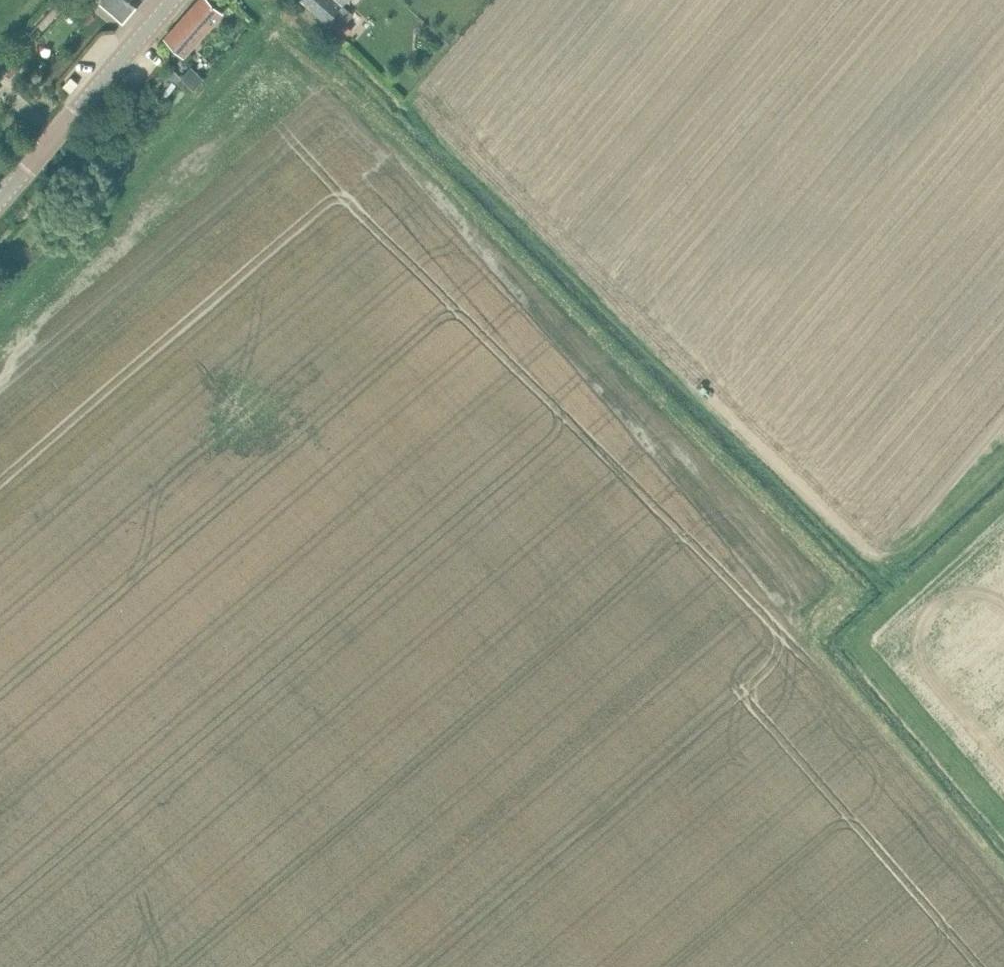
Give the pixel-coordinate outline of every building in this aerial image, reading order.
[(101,3),(123,21),(142,0),(104,0),(101,3)] [(224,11),(212,0),(197,0),(164,37),(185,56),(224,11)] [(329,21),(334,15),(345,24),(353,14),(343,5),(347,0),(304,0),(329,21)] [(183,76),(174,68),(167,76),(177,84),(182,78),(195,90),(205,79),(199,73),(194,78),(187,72),(183,76)]
